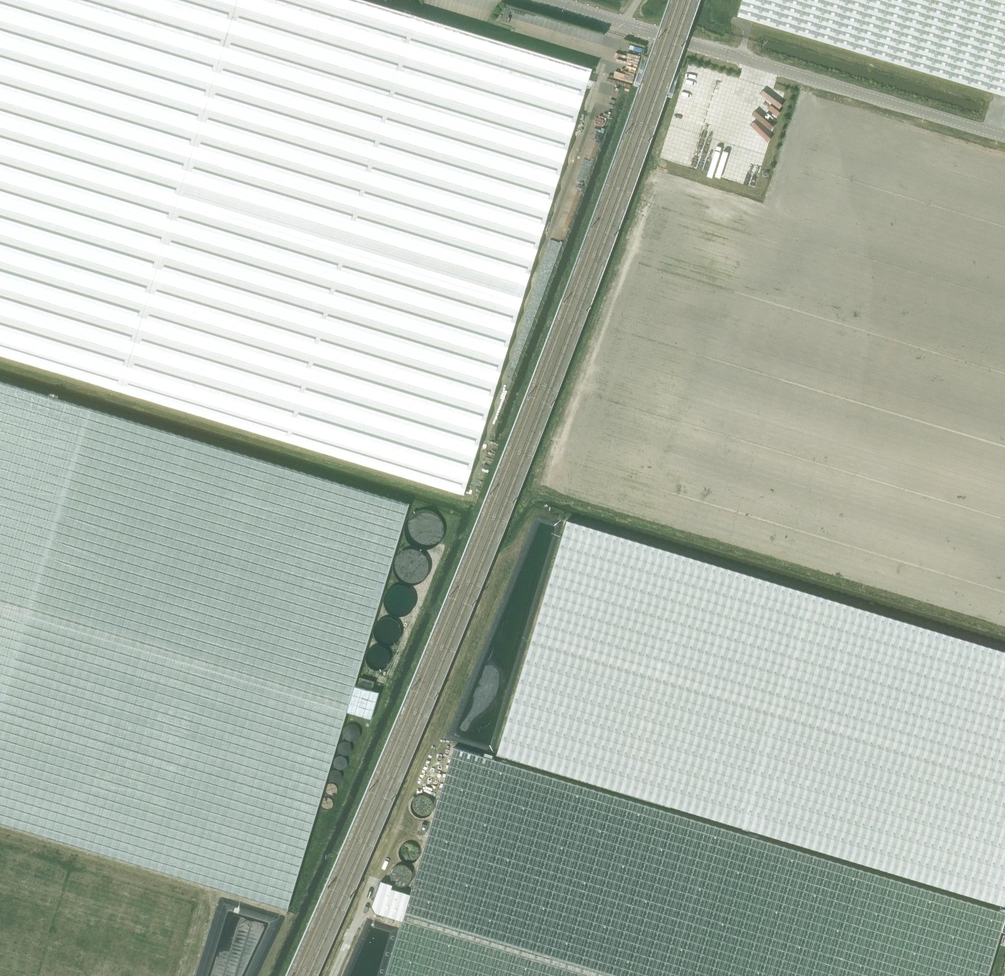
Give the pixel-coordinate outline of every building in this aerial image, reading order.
[(119,390),(461,494),(463,489),(466,479),(480,432),(590,69),(364,0),(0,0),(0,354),(119,390)] [(739,16),(993,92),(1004,95),(1004,0),(743,0),(739,16)] [(286,910),(346,712),(370,719),(378,692),(354,685),(408,504),(0,381),(0,824),(286,910)] [(566,520),(496,754),(1004,906),(1004,652),(566,520)] [(374,681),(359,677),(357,684),(372,688),(374,681)] [(1001,931),(1004,932),(1004,913),(453,747),(409,894),(394,889),(386,916),(401,921),(384,975),(987,975),(1001,931)] [(424,834),(427,825),(421,823),(419,832),(424,834)]
